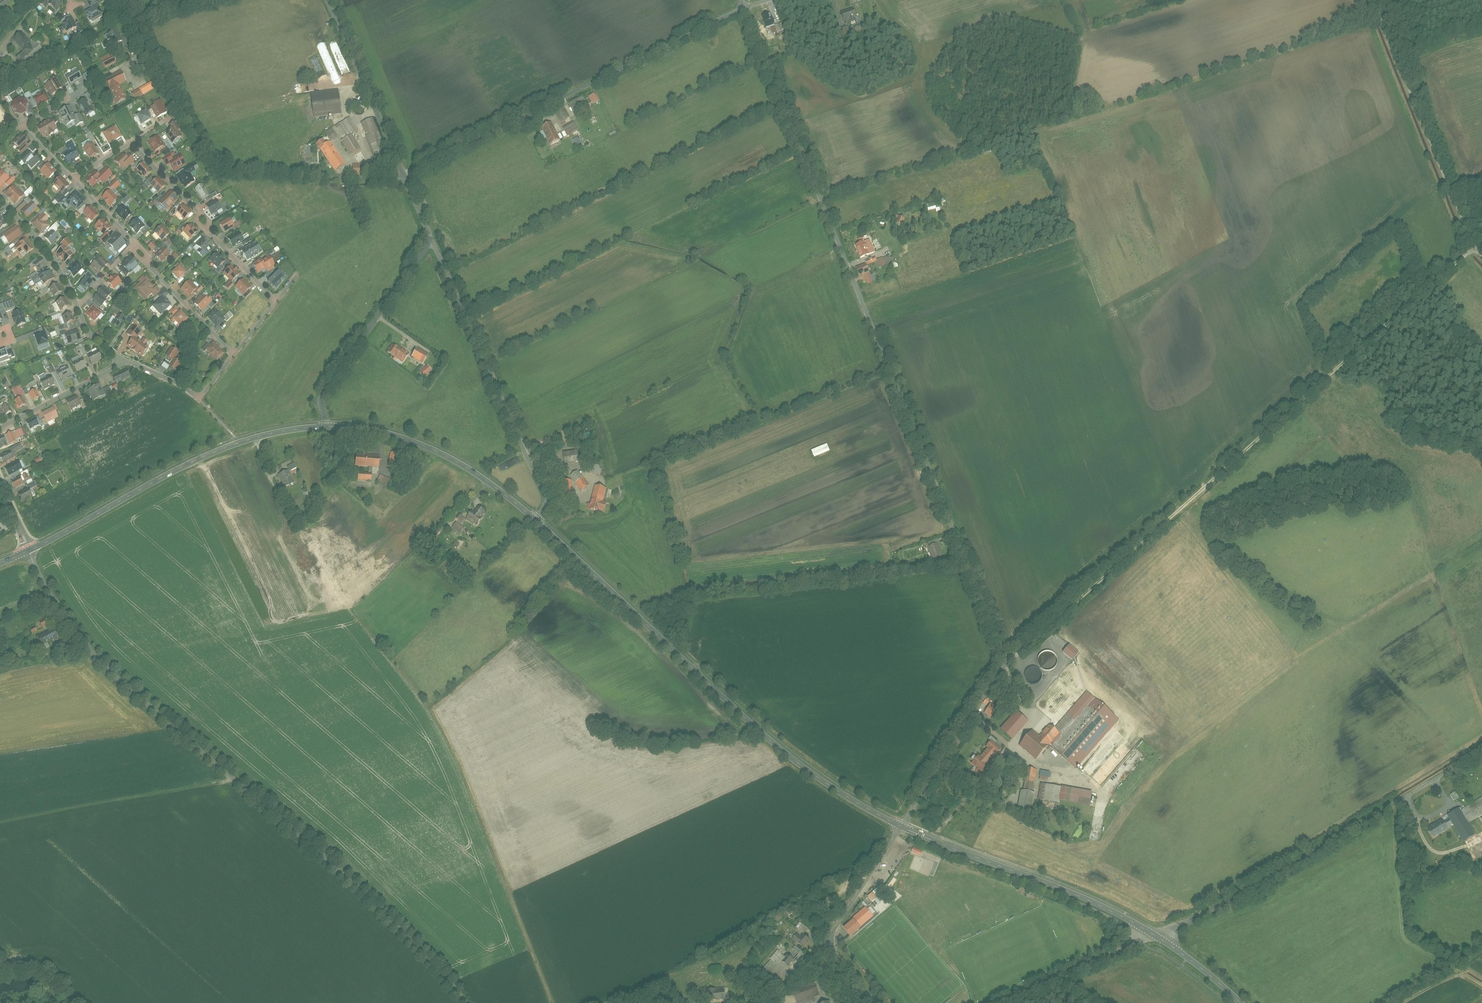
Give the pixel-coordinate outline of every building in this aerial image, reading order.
[(39,4),(45,8),(47,3),(57,10),(63,0),(41,0),(39,4)] [(86,13),(92,23),(105,16),(99,6),(86,13)] [(853,8),(840,12),(844,23),(848,21),(849,25),(857,22),(853,8)] [(770,13),(761,16),(765,28),(770,27),(772,34),(776,32),(770,13)] [(72,15),(61,21),(63,25),(58,28),(61,33),(66,30),(68,33),(78,28),(72,15)] [(849,27),(843,29),(845,35),(852,33),(849,27)] [(123,43),(117,30),(105,36),(108,40),(111,39),(114,47),(123,43)] [(17,58),(26,69),(45,54),(39,47),(45,42),(39,34),(31,41),(24,32),(14,40),(24,52),(17,58)] [(100,59),(105,68),(117,62),(112,53),(100,59)] [(145,68),(140,64),(135,70),(140,74),(145,68)] [(77,69),(65,75),(70,84),(82,77),(77,69)] [(118,104),(127,99),(120,84),(127,81),(121,70),(105,78),(118,104)] [(84,75),(87,82),(93,79),(89,72),(84,75)] [(52,82),(57,91),(64,88),(58,76),(51,80),(52,82)] [(45,86),(51,97),(58,93),(57,91),(52,82),(45,86)] [(140,89),(143,95),(154,88),(151,83),(140,89)] [(339,88),(311,92),(314,118),(342,114),(339,88)] [(140,89),(132,93),(135,99),(143,95),(140,89)] [(33,97),(38,106),(48,100),(44,91),(33,97)] [(597,93),(589,97),(594,105),(601,101),(597,93)] [(584,96),(568,103),(573,113),(589,106),(584,96)] [(16,112),(23,114),(28,110),(29,104),(26,99),(20,98),(15,101),(14,107),(16,112)] [(86,99),(78,103),(85,116),(93,112),(86,99)] [(151,107),(157,118),(167,113),(160,102),(151,107)] [(70,106),(59,111),(66,126),(78,121),(70,106)] [(137,116),(143,125),(153,120),(147,110),(137,116)] [(557,115),(563,125),(572,120),(566,110),(557,115)] [(353,134),(359,131),(352,117),(344,122),(351,135),(353,134)] [(57,129),(50,118),(36,126),(42,137),(48,134),(49,136),(55,133),(54,131),(57,129)] [(373,118),(361,123),(379,169),(392,164),(373,118)] [(542,125),(551,146),(562,141),(553,120),(542,125)] [(170,125),(172,129),(166,132),(172,143),(181,138),(176,129),(179,127),(176,122),(170,125)] [(343,139),(351,135),(344,122),(336,126),(343,139)] [(569,135),(578,130),(574,122),(564,127),(569,135)] [(114,125),(103,132),(110,143),(111,142),(112,144),(123,137),(116,126),(115,127),(114,125)] [(326,132),(331,141),(339,136),(333,127),(326,132)] [(169,148),(172,146),(164,132),(160,135),(169,148)] [(28,140),(22,134),(13,142),(20,149),(25,143),(28,140)] [(342,140),(350,155),(361,149),(353,134),(351,135),(343,139),(342,140)] [(165,147),(158,136),(148,142),(155,153),(165,147)] [(579,137),(573,140),(576,145),(582,142),(579,137)] [(319,150),(321,149),(328,144),(324,138),(315,144),(319,150)] [(63,154),(68,163),(80,156),(71,142),(66,145),(69,151),(63,154)] [(84,148),(90,159),(99,153),(93,142),(84,148)] [(321,149),(336,171),(346,165),(331,142),(328,144),(321,149)] [(29,147),(25,143),(20,149),(18,151),(21,154),(29,147)] [(104,154),(112,149),(109,143),(100,148),(104,154)] [(163,156),(171,152),(169,148),(161,152),(163,156)] [(35,157),(30,152),(21,161),(26,166),(35,157)] [(128,168),(136,161),(129,154),(127,156),(123,152),(114,161),(122,169),(126,165),(128,168)] [(170,163),(174,171),(186,164),(180,154),(173,158),(171,153),(162,158),(166,165),(170,163)] [(41,171),(49,179),(57,172),(49,163),(41,171)] [(152,173),(143,163),(136,170),(145,179),(152,173)] [(361,163),(353,164),(353,174),(361,174),(361,163)] [(113,175),(106,167),(98,174),(95,170),(85,180),(93,188),(100,181),(103,184),(113,175)] [(10,177),(2,170),(0,172),(0,187),(10,177)] [(179,177),(186,189),(194,183),(188,172),(179,177)] [(70,186),(61,176),(53,184),(62,194),(70,186)] [(158,178),(151,185),(159,194),(167,186),(158,178)] [(109,187),(113,191),(121,184),(116,179),(109,187)] [(195,189),(202,201),(210,196),(203,184),(195,189)] [(5,194),(16,205),(25,196),(14,185),(5,194)] [(119,200),(110,190),(102,197),(111,207),(119,200)] [(86,201),(77,191),(65,202),(70,208),(72,206),(76,211),(86,201)] [(178,200),(171,192),(159,203),(166,211),(178,200)] [(206,206),(211,215),(222,208),(217,200),(206,206)] [(21,211),(28,218),(38,208),(31,201),(21,211)] [(937,211),(941,211),(940,205),(937,205),(936,203),(928,204),(929,211),(937,210),(937,211)] [(132,215),(123,205),(115,213),(124,222),(132,215)] [(192,214),(185,206),(177,213),(185,221),(192,214)] [(100,216),(91,207),(84,214),(92,222),(100,216)] [(31,223),(42,234),(50,226),(39,215),(31,223)] [(137,218),(128,226),(138,236),(146,229),(137,218)] [(219,225),(224,233),(236,227),(231,218),(219,225)] [(112,228),(103,219),(95,226),(104,236),(112,228)] [(11,244),(23,235),(21,231),(16,225),(4,234),(11,244)] [(170,235),(161,225),(154,232),(163,242),(170,235)] [(198,233),(191,225),(184,232),(191,239),(198,233)] [(44,238),(51,245),(59,238),(52,230),(44,238)] [(227,239),(233,248),(245,241),(240,232),(227,239)] [(127,244),(117,233),(107,242),(117,253),(127,244)] [(203,237),(195,245),(199,250),(197,251),(203,257),(212,249),(206,242),(207,241),(203,237)] [(72,244),(67,238),(61,243),(64,246),(56,254),(65,263),(74,254),(68,248),(72,244)] [(26,239),(15,247),(19,253),(24,250),(27,255),(34,250),(26,239)] [(152,250),(157,246),(154,242),(149,245),(152,250)] [(241,251),(248,262),(263,253),(257,242),(241,251)] [(866,242),(857,245),(862,258),(871,255),(866,242)] [(165,248),(156,256),(162,263),(171,255),(165,248)] [(218,252),(209,260),(218,269),(227,261),(218,252)] [(111,265),(118,257),(115,255),(108,263),(111,265)] [(91,266),(99,274),(109,264),(104,259),(102,256),(91,266)] [(139,265),(131,256),(121,265),(130,274),(139,265)] [(262,261),(267,271),(276,266),(270,256),(262,261)] [(46,266),(41,258),(33,263),(38,271),(46,266)] [(252,264),(258,273),(266,268),(262,261),(261,259),(252,264)] [(76,262),(68,270),(75,277),(83,269),(76,262)] [(187,274),(181,268),(182,267),(178,264),(175,267),(177,269),(172,273),(179,281),(187,274)] [(867,264),(857,268),(860,277),(870,273),(867,264)] [(232,265),(223,273),(232,283),(241,275),(232,265)] [(273,284),(284,275),(279,269),(268,278),(273,284)] [(40,278),(45,285),(52,281),(47,274),(40,278)] [(115,274),(107,282),(114,289),(122,281),(115,274)] [(134,289),(146,300),(156,291),(154,289),(155,288),(150,283),(151,281),(147,276),(145,278),(143,276),(139,280),(141,282),(134,289)] [(88,277),(80,285),(86,290),(94,282),(88,277)] [(244,279),(235,287),(244,296),(253,288),(244,279)] [(181,290),(189,298),(198,290),(190,281),(181,290)] [(62,294),(57,285),(50,289),(55,298),(62,294)] [(102,287),(97,293),(98,293),(106,300),(111,294),(102,287)] [(172,306),(164,298),(169,293),(165,288),(158,295),(161,298),(153,306),(163,315),(172,306)] [(98,293),(93,300),(102,307),(107,301),(106,300),(98,293)] [(194,303),(202,312),(211,303),(203,295),(194,303)] [(70,307),(66,298),(57,302),(61,311),(70,307)] [(14,309),(11,300),(0,305),(0,314),(14,309)] [(85,315),(94,322),(102,313),(92,305),(85,315)] [(169,313),(174,318),(181,311),(176,306),(169,313)] [(216,308),(207,317),(209,319),(217,327),(226,319),(216,308)] [(191,320),(182,310),(171,320),(180,330),(191,320)] [(21,311),(12,314),(16,327),(26,324),(21,311)] [(72,312),(62,316),(65,324),(75,320),(72,312)] [(113,324),(119,328),(125,318),(119,314),(113,324)] [(140,331),(133,325),(127,333),(133,338),(135,336),(140,331)] [(40,334),(34,336),(37,347),(49,343),(46,336),(49,335),(46,327),(38,329),(40,334)] [(82,339),(79,329),(65,334),(69,344),(82,339)] [(128,346),(142,357),(149,347),(146,345),(149,341),(144,338),(142,341),(135,336),(133,338),(128,346)] [(225,353),(214,342),(206,350),(217,361),(225,353)] [(387,353),(404,363),(410,354),(393,343),(387,353)] [(76,347),(80,355),(86,352),(82,344),(76,347)] [(179,352),(171,347),(165,356),(173,361),(175,358),(179,352)] [(429,355),(416,348),(411,356),(423,363),(429,355)] [(0,351),(0,363),(9,359),(5,349),(0,351)] [(93,365),(103,360),(97,351),(93,353),(88,356),(93,365)] [(78,373),(87,368),(82,358),(72,363),(78,373)] [(182,363),(175,358),(173,361),(169,367),(176,372),(182,363)] [(46,368),(50,375),(56,371),(53,365),(46,368)] [(433,371),(428,365),(420,372),(425,377),(433,371)] [(62,382),(72,377),(66,366),(56,372),(62,382)] [(131,378),(126,369),(112,376),(116,382),(121,380),(123,382),(131,378)] [(45,390),(55,384),(51,375),(40,381),(45,390)] [(105,395),(99,384),(87,391),(93,402),(105,395)] [(41,398),(36,390),(28,394),(33,402),(41,398)] [(77,395),(66,401),(71,410),(72,409),(82,404),(77,395)] [(19,409),(26,405),(22,397),(15,401),(19,409)] [(12,413),(8,405),(0,410),(4,417),(12,413)] [(54,406),(42,412),(48,423),(60,417),(54,406)] [(41,425),(37,417),(26,423),(30,430),(41,425)] [(594,431),(585,434),(587,440),(597,437),(594,431)] [(14,432),(6,435),(11,445),(18,442),(14,432)] [(565,452),(566,463),(581,462),(580,451),(565,452)] [(9,452),(0,456),(0,457),(4,464),(13,459),(9,452)] [(391,453),(388,467),(396,469),(399,454),(391,453)] [(358,454),(357,466),(379,468),(380,456),(358,454)] [(19,461),(6,469),(10,476),(23,469),(19,461)] [(290,472),(280,476),(285,488),(295,483),(290,472)] [(359,472),(358,479),(371,480),(372,473),(359,472)] [(392,480),(381,476),(378,483),(389,487),(392,480)] [(20,477),(11,482),(15,490),(24,486),(20,477)] [(576,484),(582,492),(589,487),(583,479),(576,484)] [(28,489),(19,493),(23,502),(33,497),(30,490),(38,486),(35,481),(26,486),(28,489)] [(607,489),(595,486),(589,510),(606,514),(609,502),(604,501),(607,489)] [(474,511),(468,519),(478,526),(488,512),(480,507),(476,513),(474,511)] [(457,522),(453,529),(461,535),(466,528),(457,522)] [(928,548),(933,561),(945,557),(940,544),(928,548)] [(705,561),(708,569),(724,563),(721,556),(705,561)] [(42,628),(51,624),(48,618),(39,622),(42,628)] [(55,628),(38,637),(43,646),(60,637),(55,628)] [(1069,644),(1062,652),(1070,659),(1077,651),(1069,644)] [(55,656),(64,654),(63,647),(54,649),(55,656)] [(1053,667),(1055,665),(1055,662),(1055,659),(1054,656),(1053,655),(1051,653),(1048,653),(1046,653),(1043,654),(1041,655),(1040,657),(1039,660),(1039,663),(1041,665),(1042,667),(1045,668),(1048,669),(1050,668),(1053,667)] [(1038,682),(1040,680),(1041,677),(1041,674),(1040,672),(1038,670),(1036,669),(1033,668),(1031,668),(1029,669),(1027,671),(1025,673),(1025,675),(1025,678),(1026,680),(1028,682),(1030,684),(1033,684),(1036,683),(1038,682)] [(1119,720),(1087,691),(1055,729),(1061,734),(1052,745),(1078,768),(1119,720)] [(992,704),(985,713),(991,717),(998,708),(992,704)] [(1030,723),(1019,713),(1003,731),(1014,739),(1030,723)] [(1055,729),(1050,724),(1038,738),(1032,732),(1021,746),(1038,761),(1052,745),(1061,734),(1055,729)] [(1004,753),(992,741),(972,766),(983,775),(1004,753)] [(1135,751),(1125,764),(1134,770),(1144,758),(1135,751)] [(1103,786),(1109,791),(1127,772),(1122,767),(1103,786)] [(1019,791),(1017,808),(1032,810),(1037,769),(1027,768),(1023,791),(1019,791)] [(1041,780),(1050,781),(1050,771),(1041,771),(1041,780)] [(1061,787),(1043,784),(1040,802),(1058,805),(1058,801),(1061,787)] [(1092,806),(1095,793),(1061,787),(1058,801),(1092,806)] [(1452,795),(1455,801),(1461,798),(1457,792),(1452,795)] [(1427,828),(1433,838),(1449,829),(1448,827),(1453,825),(1463,843),(1475,836),(1468,824),(1481,816),(1481,799),(1461,811),(1459,809),(1446,817),(1448,819),(1443,821),(1442,820),(1427,828)] [(1092,834),(1096,835),(1095,837),(1099,839),(1102,827),(1095,825),(1092,834)] [(922,856),(924,851),(914,847),(912,852),(922,856)] [(880,886),(867,896),(872,903),(885,892),(880,886)] [(853,917),(855,920),(861,927),(874,916),(866,906),(853,917)] [(861,927),(855,920),(845,928),(852,936),(861,927)] [(797,933),(793,939),(804,948),(811,939),(804,933),(802,937),(797,933)] [(796,946),(793,949),(800,954),(802,951),(796,946)] [(780,949),(761,971),(774,982),(793,960),(780,949)] [(798,1002),(814,1002),(821,1001),(815,986),(795,993),(798,1002)] [(729,999),(727,988),(707,990),(709,1002),(729,999)]
